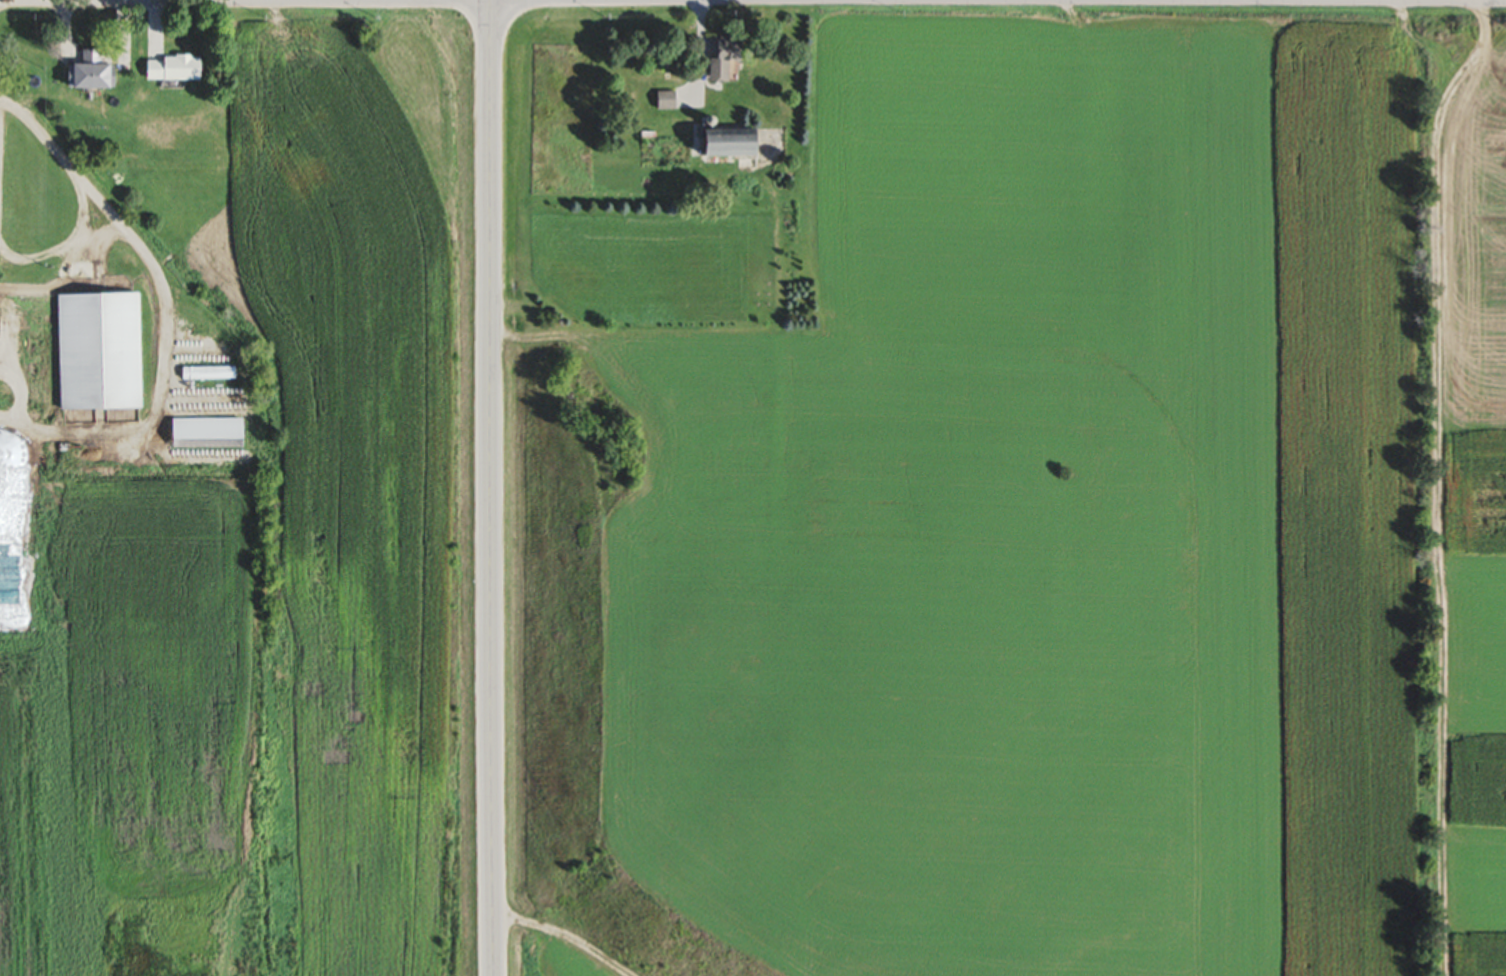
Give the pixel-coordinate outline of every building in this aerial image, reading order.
[(749,40),(714,41),(715,83),(735,83),(735,64),(749,64),(749,40)] [(118,65),(103,65),(103,51),(81,51),(82,90),(119,90),(118,65)] [(150,81),(205,81),(205,59),(150,58),(150,81)] [(660,93),(660,111),(680,111),(680,93),(660,93)] [(707,132),(707,157),(768,159),(768,134),(707,132)] [(144,294),(62,295),(63,411),(145,410),(144,294)] [(237,368),(185,368),(185,381),(237,381),(237,368)] [(24,484),(4,484),(4,496),(24,496),(24,484)]
